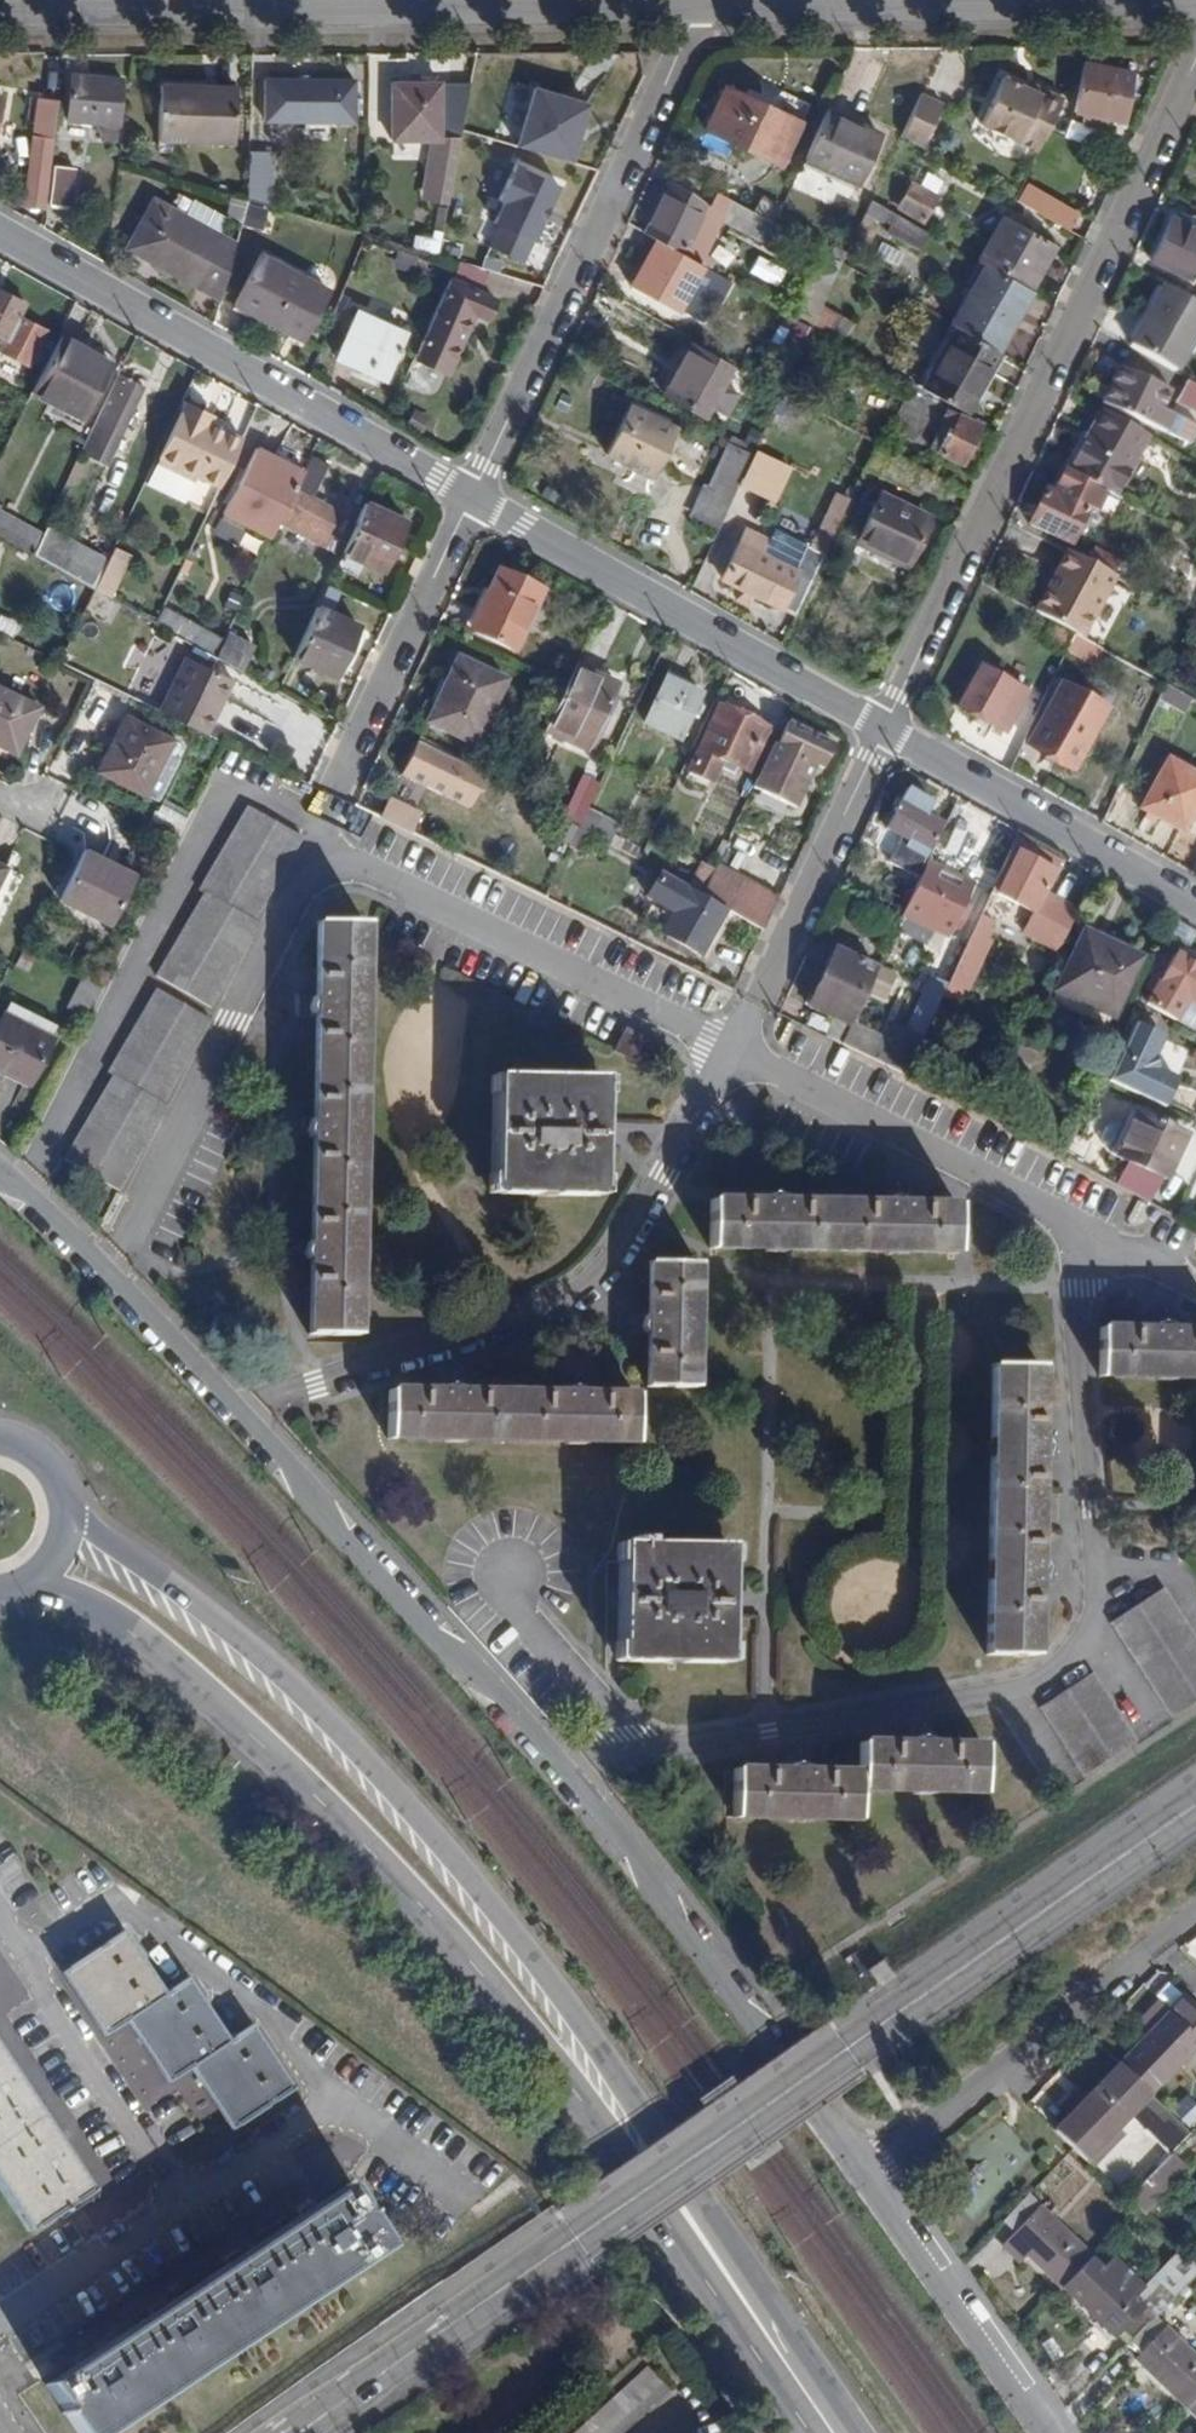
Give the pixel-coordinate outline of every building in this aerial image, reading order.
[(1113,119),(1122,121),(1133,71),(1085,61),(1075,111),(1086,113),(1084,123),(1111,129),(1113,119)] [(101,140),(117,140),(121,79),(71,75),(67,121),(102,124),(101,140)] [(266,120),(356,120),(356,77),(267,78),(266,120)] [(1025,87),(1004,77),(981,124),(1038,151),(1064,98),(1048,91),(1040,95),(1025,87)] [(1028,81),(1025,87),(1040,95),(1048,91),(1028,81)] [(444,209),(446,209),(455,162),(459,137),(465,83),(391,83),(391,140),(440,140),(429,201),(444,203),(444,209)] [(159,141),(235,142),(236,86),(160,85),(159,141)] [(703,130),(781,167),(802,121),(725,85),(703,130)] [(516,144),(570,160),(586,104),(533,88),(516,144)] [(919,95),(900,137),(920,148),(941,105),(919,95)] [(32,135),(54,138),(58,99),(36,96),(32,135)] [(804,160),(856,185),(880,133),(827,108),(804,160)] [(247,200),(267,206),(268,151),(249,150),(247,200)] [(49,204),(71,206),(75,167),(53,164),(49,204)] [(490,246),(522,261),(558,184),(514,164),(498,199),(504,202),(494,223),(500,226),(490,246)] [(899,207),(923,222),(938,196),(912,182),(899,207)] [(716,229),(709,226),(716,211),(709,207),(668,183),(644,231),(656,238),(711,270),(716,260),(704,255),(716,229)] [(1069,231),(1080,213),(1028,183),(1018,201),(1069,231)] [(722,218),(721,217),(730,200),(717,192),(709,207),(716,211),(709,226),(716,229),(722,219),(722,218)] [(236,241),(213,229),(222,213),(189,196),(181,212),(153,197),(125,248),(219,299),(236,241)] [(227,215),(241,222),(247,200),(232,196),(227,215)] [(240,224),(264,235),(272,207),(267,206),(247,200),(241,222),(240,224)] [(722,219),(761,241),(771,223),(730,200),(721,217),(722,218),(722,219)] [(887,233),(919,249),(929,232),(871,200),(866,209),(892,224),(887,233)] [(413,248),(438,255),(446,209),(444,209),(439,208),(434,236),(415,233),(413,248)] [(984,263),(1030,289),(1055,244),(1002,214),(977,259),(984,263)] [(1189,215),(1185,223),(1171,217),(1152,260),(1190,279),(1195,268),(1195,218),(1189,215)] [(761,241),(770,245),(779,227),(771,223),(761,241)] [(681,312),(697,320),(722,276),(711,270),(656,238),(630,285),(658,301),(654,308),(664,313),(667,307),(679,314),(681,312)] [(897,264),(903,253),(882,242),(876,254),(897,264)] [(830,255),(842,262),(847,253),(834,246),(830,255)] [(798,319),(812,327),(834,280),(842,262),(830,255),(828,254),(798,319)] [(236,304),(300,339),(327,288),(263,255),(236,304)] [(999,351),(1001,352),(1034,291),(1030,289),(984,263),(950,323),(956,327),(999,351)] [(473,314),(487,320),(496,299),(449,278),(418,351),(451,366),(473,314)] [(1179,373),(1195,342),(1195,303),(1164,285),(1130,346),(1179,373)] [(30,364),(48,331),(18,316),(25,303),(0,291),(0,336),(6,339),(1,349),(30,364)] [(844,341),(854,324),(825,307),(815,326),(844,341)] [(335,359),(384,380),(405,331),(357,310),(335,359)] [(783,344),(800,352),(812,327),(794,319),(783,344)] [(925,390),(964,412),(999,351),(956,327),(922,388),(925,390)] [(32,394),(82,419),(110,361),(60,336),(32,394)] [(711,406),(724,384),(733,368),(690,344),(663,391),(705,416),(711,406)] [(81,452),(108,465),(151,375),(137,368),(131,380),(118,374),(81,452)] [(1164,409),(1172,391),(1119,368),(1102,404),(1164,432),(1173,413),(1164,409)] [(1195,414),(1195,383),(1191,380),(1177,403),(1195,414)] [(895,421),(907,427),(922,397),(925,390),(922,388),(913,383),(895,421)] [(711,406),(721,411),(734,390),(724,384),(711,406)] [(903,435),(930,448),(949,410),(922,397),(907,427),(903,435)] [(606,455),(651,477),(676,426),(631,404),(606,455)] [(158,458),(218,487),(242,437),(182,408),(158,458)] [(1106,493),(1117,499),(1151,438),(1100,409),(1067,471),(1097,488),(1106,493)] [(406,421),(421,429),(427,419),(412,410),(406,421)] [(930,448),(962,463),(980,425),(949,410),(930,448)] [(688,514),(718,529),(753,454),(728,442),(707,484),(704,483),(688,514)] [(270,538),(278,522),(303,470),(256,446),(223,514),(270,538)] [(278,522),(327,550),(345,514),(313,497),(329,463),(310,454),(303,470),(278,522)] [(753,493),(777,498),(784,464),(761,459),(753,493)] [(1070,545),(1087,510),(1097,488),(1067,471),(1060,467),(1048,490),(1045,489),(1028,523),(1070,545)] [(824,510),(840,518),(853,489),(838,482),(824,510)] [(1087,510),(1095,515),(1106,493),(1097,488),(1087,510)] [(855,540),(878,551),(901,504),(878,492),(855,540)] [(365,564),(383,572),(407,520),(367,500),(343,553),(365,564)] [(878,551),(898,561),(922,513),(901,504),(878,551)] [(42,532),(0,509),(0,536),(32,554),(42,532)] [(795,612),(806,589),(840,518),(824,510),(803,554),(800,559),(765,543),(768,537),(746,526),(722,577),(742,586),(736,597),(748,603),(754,592),(795,612)] [(898,561),(910,566),(933,519),(922,513),(898,561)] [(95,589),(108,561),(45,526),(42,532),(32,554),(95,589)] [(800,559),(803,554),(768,537),(765,543),(800,559)] [(1072,633),(1082,639),(1115,577),(1067,552),(1056,574),(1058,575),(1051,589),(1048,587),(1034,612),(1053,623),(1072,633)] [(336,566),(359,576),(365,564),(343,553),(336,566)] [(95,589),(107,595),(122,562),(110,557),(108,561),(95,589)] [(467,629),(507,647),(536,586),(496,567),(467,629)] [(507,647),(515,651),(544,589),(536,586),(507,647)] [(295,657),(336,676),(360,624),(319,605),(295,657)] [(215,655),(223,639),(165,607),(157,623),(215,655)] [(215,655),(243,671),(255,646),(226,631),(223,639),(215,655)] [(425,720),(475,745),(506,678),(456,655),(425,720)] [(161,712),(208,734),(234,680),(188,657),(161,712)] [(544,730),(586,750),(616,686),(575,665),(544,730)] [(957,706),(1004,733),(1027,692),(979,665),(957,706)] [(643,722),(680,740),(702,694),(665,676),(643,722)] [(1065,683),(1028,745),(1072,771),(1109,709),(1065,683)] [(17,749),(37,707),(0,688),(0,740),(17,749)] [(721,759),(757,776),(772,746),(778,732),(718,704),(687,771),(711,782),(721,759)] [(99,770),(145,793),(171,740),(125,718),(99,770)] [(752,788),(794,807),(815,764),(821,767),(832,743),(787,721),(774,747),(772,746),(757,776),(752,788)] [(449,771),(456,758),(442,751),(426,741),(409,771),(440,788),(435,797),(456,808),(457,806),(480,819),(491,799),(469,786),(470,783),(449,771)] [(1195,808),(1195,773),(1167,757),(1138,808),(1182,833),(1195,808)] [(904,844),(923,855),(941,823),(925,814),(931,803),(906,788),(884,826),(907,839),(904,844)] [(375,817),(407,834),(418,812),(386,796),(375,817)] [(305,839),(246,807),(198,892),(203,895),(157,974),(212,1008),(261,925),(254,922),(305,839)] [(595,827),(612,836),(618,825),(602,815),(595,827)] [(569,844),(581,851),(591,832),(578,825),(569,844)] [(904,844),(907,839),(884,826),(879,835),(902,848),(904,844)] [(1017,837),(998,871),(1005,875),(996,891),(1032,910),(1022,930),(1050,945),(1071,906),(1043,890),(1054,870),(1059,860),(1017,837)] [(60,899),(108,923),(133,874),(85,850),(60,899)] [(702,893),(710,875),(714,867),(700,860),(687,885),(702,893)] [(933,927),(949,934),(973,883),(926,861),(894,928),(925,942),(933,927)] [(741,891),(747,879),(716,862),(714,867),(710,875),(741,891)] [(700,955),(726,907),(702,893),(687,885),(661,871),(646,897),(671,911),(660,933),(700,955)] [(764,927),(779,896),(747,879),(741,891),(710,875),(702,893),(726,907),(764,927)] [(992,904),(986,901),(958,962),(969,967),(990,923),(984,920),(992,904)] [(365,926),(316,925),(308,1335),(357,1335),(365,926)] [(1054,989),(1112,1016),(1140,956),(1082,928),(1054,989)] [(840,1043),(847,1028),(876,967),(835,947),(807,1005),(833,1017),(824,1035),(840,1043)] [(1195,1004),(1195,965),(1173,952),(1144,1003),(1173,1020),(1186,998),(1195,1004)] [(70,1004),(87,1013),(103,982),(85,973),(70,1004)] [(840,1043),(905,1074),(948,983),(929,974),(903,1027),(908,1029),(897,1052),(847,1028),(840,1043)] [(211,1022),(155,990),(107,1073),(112,1076),(65,1160),(120,1191),(168,1108),(163,1106),(211,1022)] [(29,1080),(56,1023),(9,1000),(0,1019),(0,1066),(29,1080)] [(1162,1034),(1134,1021),(1107,1079),(1162,1105),(1175,1078),(1154,1068),(1153,1054),(1162,1034)] [(647,1039),(623,1029),(613,1050),(637,1062),(647,1039)] [(1186,1047),(1183,1070),(1195,1071),(1195,1048),(1186,1047)] [(602,1077),(492,1075),(491,1193),(601,1194),(602,1077)] [(1117,1155),(1165,1177),(1186,1133),(1137,1110),(1131,1124),(1119,1149),(1117,1155)] [(1131,1124),(1115,1117),(1110,1119),(1101,1136),(1103,1142),(1119,1149),(1131,1124)] [(955,1203),(711,1198),(709,1248),(955,1251),(955,1203)] [(647,1262),(646,1386),(695,1388),(697,1264),(647,1262)] [(1099,1327),(1099,1376),(1195,1378),(1195,1329),(1099,1327)] [(1033,1655),(1040,1365),(992,1365),(987,1654),(1033,1655)] [(635,1393),(388,1390),(387,1437),(634,1441),(635,1393)] [(618,1660),(727,1662),(729,1544),(621,1543),(618,1660)] [(1195,1702),(1195,1635),(1164,1586),(1110,1622),(1173,1718),(1195,1702)] [(1084,1775),(1138,1739),(1094,1671),(1039,1707),(1084,1775)] [(858,1789),(981,1794),(983,1744),(859,1740),(857,1770),(733,1767),(732,1816),(857,1819),(858,1789)] [(232,2130),(292,2090),(251,2026),(228,2041),(186,1981),(164,1995),(123,1933),(63,1974),(104,2036),(127,2021),(167,2082),(191,2067),(232,2130)] [(1150,2094),(1195,2047),(1195,2009),(1181,1995),(1167,2010),(1156,2001),(1137,2022),(1146,2031),(1117,2062),(1150,2094)] [(90,2192),(0,2059),(0,2188),(30,2232),(90,2192)] [(1119,2137),(1117,2128),(1136,2109),(1150,2094),(1117,2062),(1085,2096),(1077,2088),(1058,2108),(1066,2116),(1100,2147),(1108,2149),(1119,2137)] [(1136,2109),(1149,2121),(1163,2107),(1150,2094),(1136,2109)] [(1168,2153),(1188,2131),(1163,2107),(1149,2121),(1141,2129),(1166,2155),(1168,2153)] [(1090,2158),(1100,2147),(1066,2116),(1057,2127),(1090,2158)] [(1156,2195),(1183,2167),(1168,2153),(1166,2155),(1141,2182),(1156,2195)] [(83,2432),(106,2432),(388,2245),(347,2185),(49,2383),(83,2432)] [(1061,2287),(1090,2256),(1026,2195),(1001,2221),(1031,2249),(1026,2255),(1061,2287)] [(1145,2284),(1111,2253),(1100,2266),(1090,2256),(1061,2287),(1095,2320),(1098,2318),(1126,2345),(1152,2317),(1195,2270),(1195,2268),(1177,2249),(1145,2284)] [(1195,2397),(1195,2359),(1152,2317),(1126,2345),(1143,2361),(1140,2364),(1186,2408),(1195,2397)] [(669,2390),(648,2365),(572,2432),(620,2432),(669,2390)] [(1186,2408),(1195,2418),(1195,2397),(1186,2408)]
